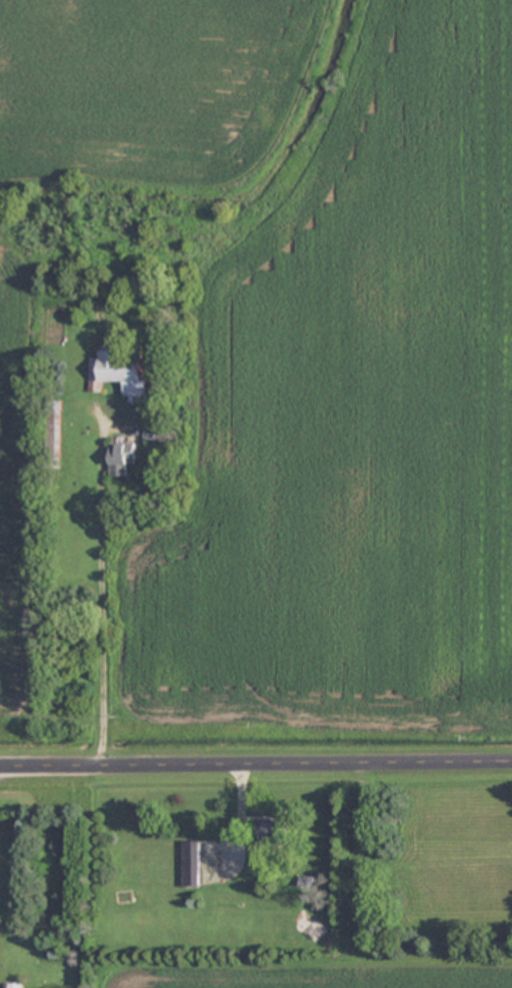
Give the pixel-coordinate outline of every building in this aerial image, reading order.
[(90,393),(102,393),(102,382),(126,382),(126,403),(148,402),(147,357),(127,357),(127,348),(102,349),(102,358),(90,358),(90,393)] [(137,464),(137,443),(111,444),(111,475),(130,475),(130,464),(137,464)] [(263,845),(291,845),(291,819),(263,819),(263,845)] [(181,886),(198,886),(198,841),(181,841),(181,886)]
